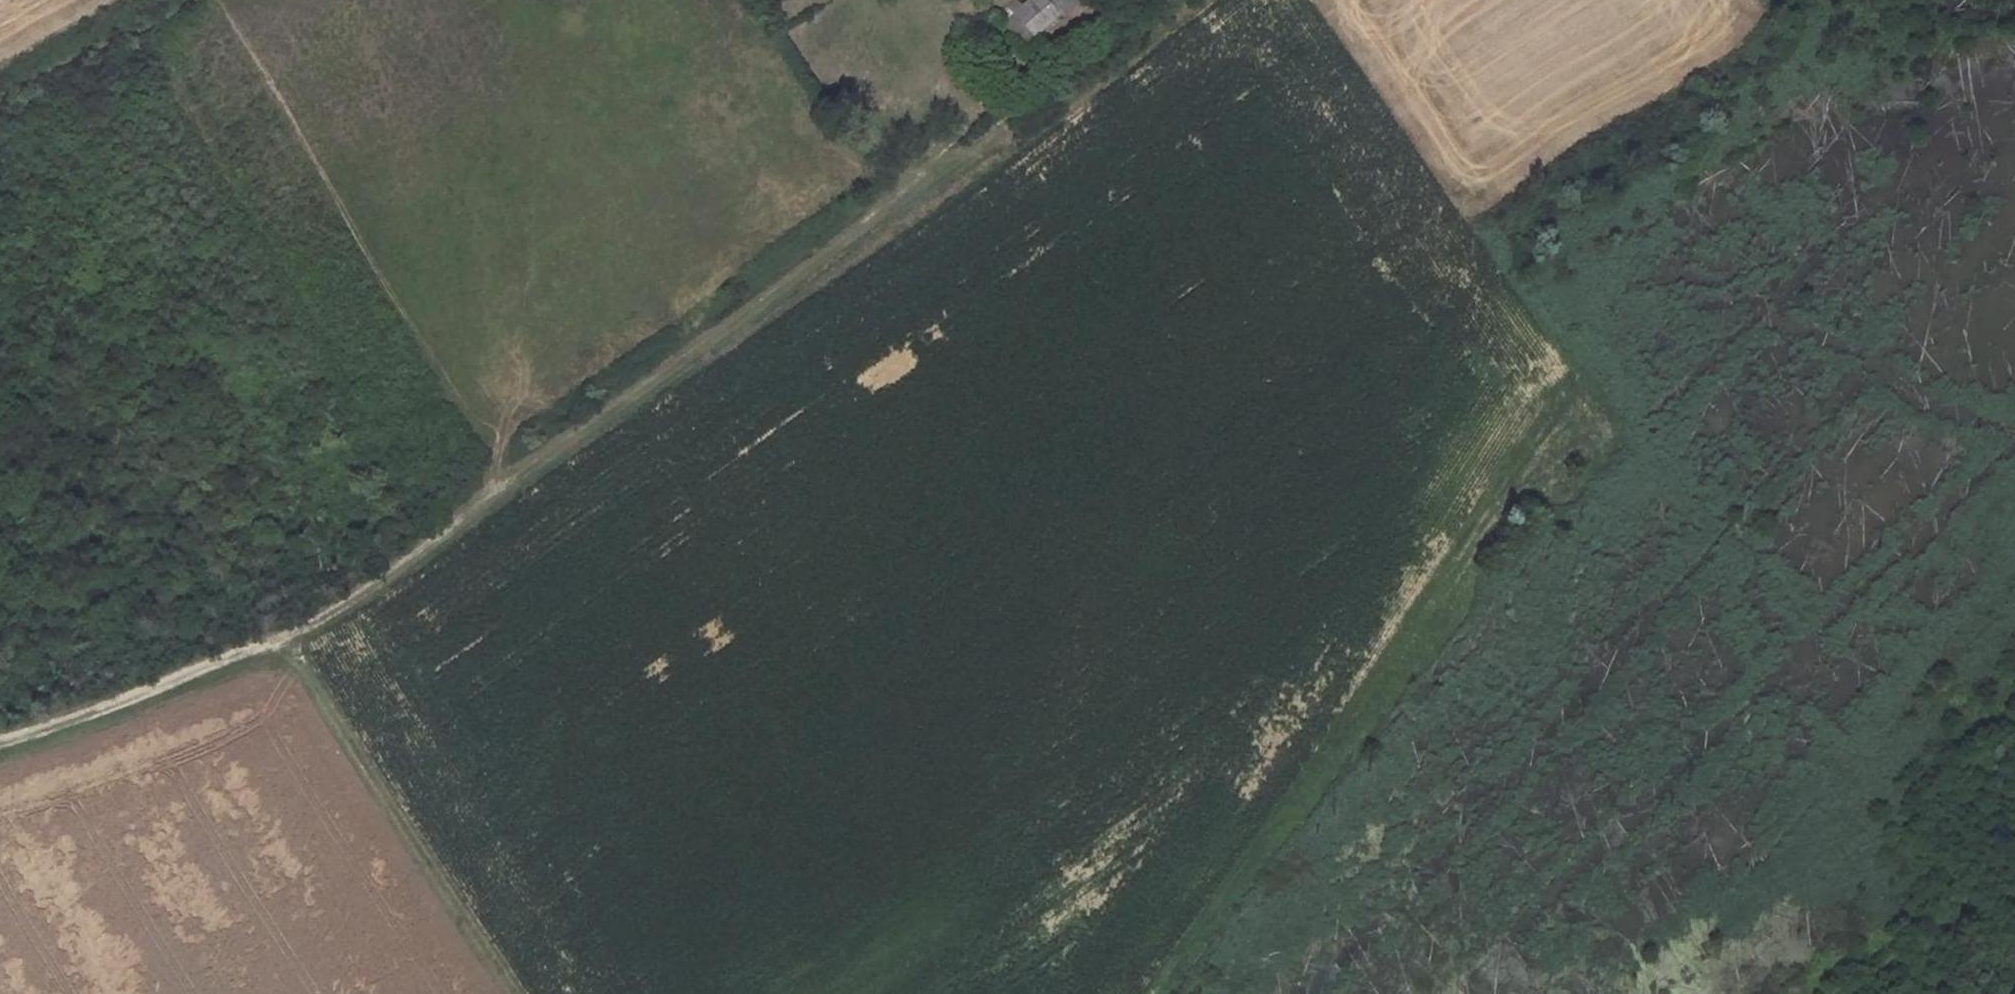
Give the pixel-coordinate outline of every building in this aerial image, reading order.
[(1002,20),(1025,45),(1076,0),(1024,0),(1002,20)]
